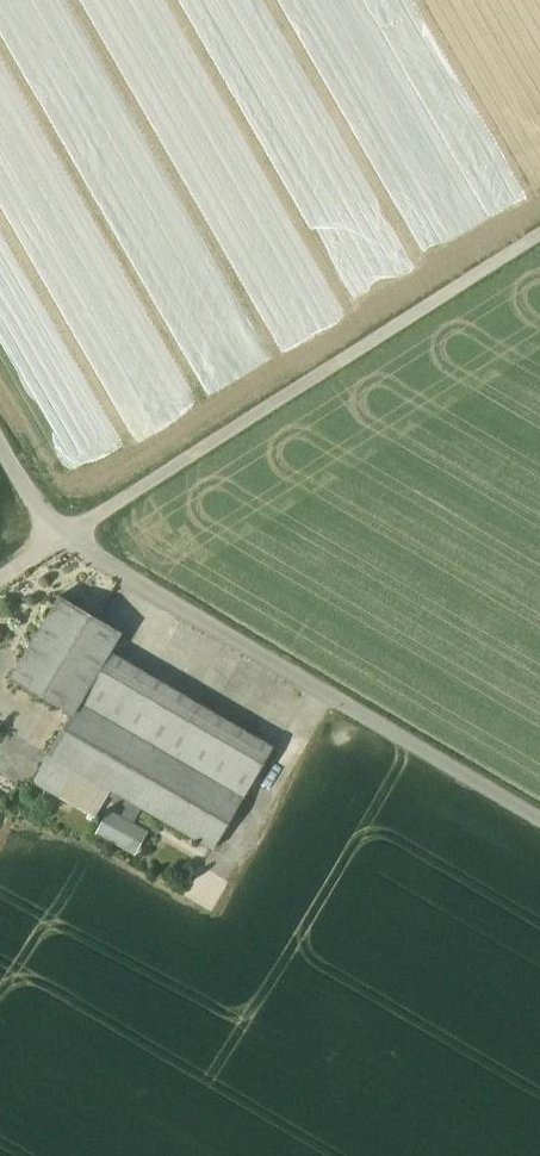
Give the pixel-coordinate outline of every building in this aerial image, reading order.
[(72,716),(48,755),(110,791),(128,802),(141,810),(213,851),(273,749),(109,654),(121,634),(60,597),(11,679),(72,716)] [(90,826),(110,791),(48,755),(28,790),(90,826)] [(141,810),(128,802),(120,816),(134,824),(141,810)] [(120,816),(109,810),(95,834),(134,856),(148,832),(134,824),(120,816)]
